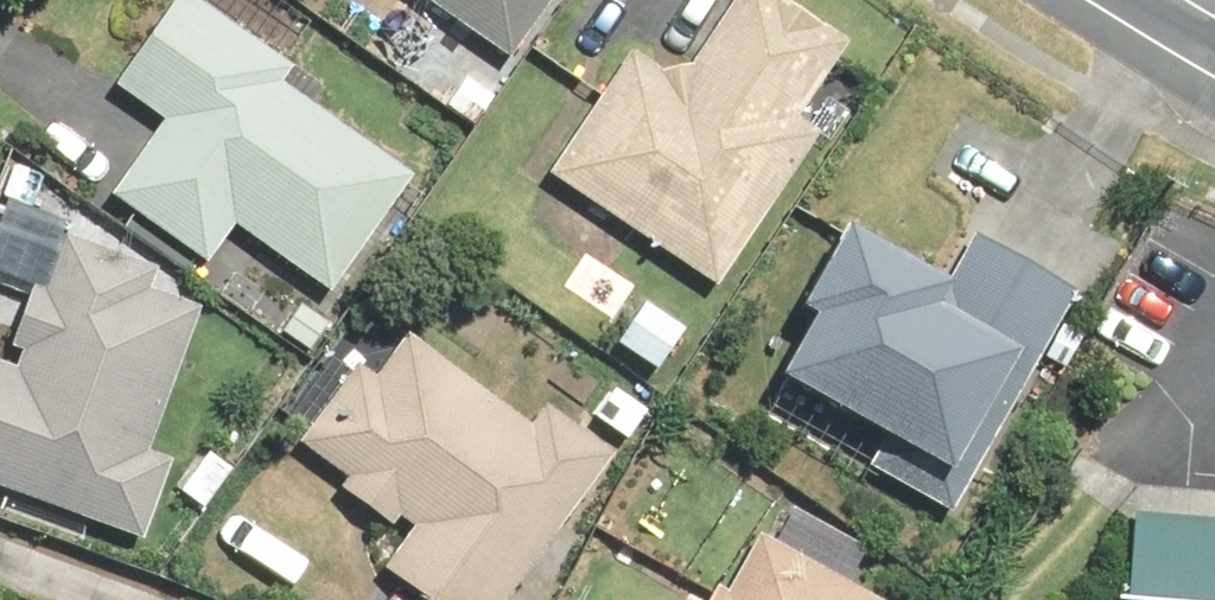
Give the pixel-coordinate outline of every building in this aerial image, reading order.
[(205,0),(181,0),(121,83),(168,117),(115,192),(211,261),(239,223),(340,295),(425,178),(288,80),(298,66),(205,0)] [(513,55),(553,0),(436,0),(513,55)] [(552,172),(721,282),(824,127),(803,113),(852,39),(793,0),(733,0),(693,61),(663,66),(634,47),(552,172)] [(819,301),(782,365),(790,369),(771,403),(950,505),(1077,283),(978,226),(950,275),(847,216),(804,292),(819,301)] [(152,536),(181,458),(153,448),(205,304),(155,286),(163,264),(69,230),(49,286),(37,282),(14,345),(26,349),(20,365),(0,358),(0,481),(152,536)] [(413,328),(380,371),(361,357),(296,444),(411,530),(389,560),(443,599),(507,599),(620,449),(554,400),(538,421),(413,328)] [(884,585),(753,515),(722,571),(715,567),(698,599),(876,599),(884,585)] [(1130,517),(1125,588),(1214,593),(1214,522),(1130,517)]
